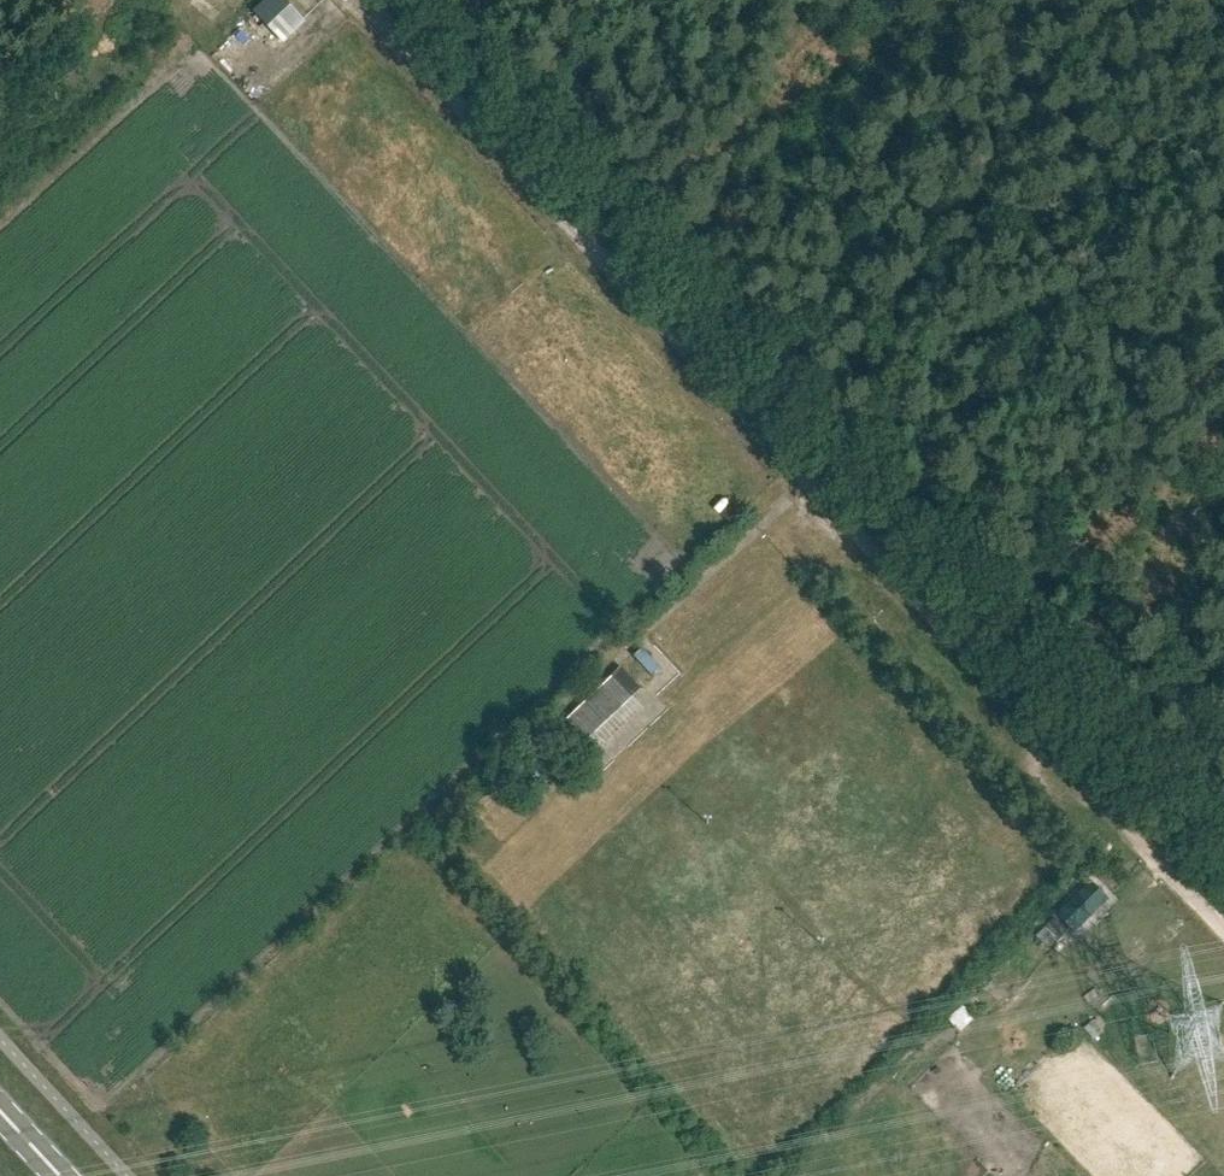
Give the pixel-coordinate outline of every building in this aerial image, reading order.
[(254,11),(282,42),(304,22),(284,0),(266,0),(254,11)] [(145,105),(130,114),(138,126),(152,117),(145,105)] [(662,670),(642,649),(612,676),(613,677),(560,726),(579,747),(662,670)] [(1057,916),(1074,933),(1108,899),(1091,882),(1057,916)] [(1028,971),(1051,949),(1034,932),(1011,954),(1028,971)]
